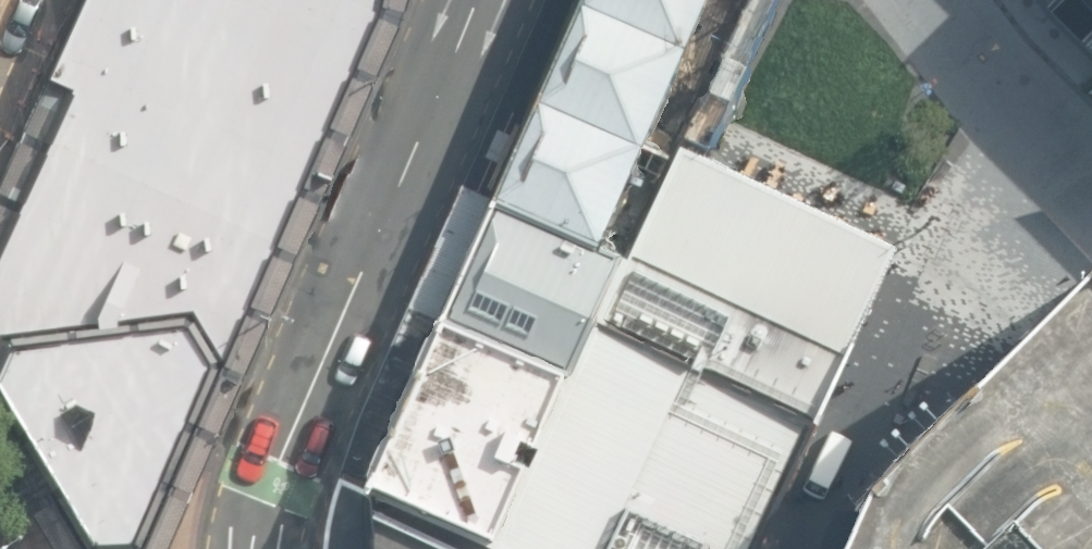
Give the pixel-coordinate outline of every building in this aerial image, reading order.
[(0,182),(0,451),(21,487),(57,548),(166,548),(176,530),(192,496),(213,455),(388,43),(400,0),(84,0),(0,182)] [(600,243),(636,162),(690,40),(707,0),(580,0),(493,196),(600,243)] [(690,40),(716,51),(739,0),(707,0),(690,40)] [(720,53),(716,51),(690,40),(636,162),(649,168),(689,76),(707,83),(720,53)] [(595,327),(814,423),(899,251),(682,143),(627,254),(595,327)] [(600,243),(493,196),(438,320),(573,377),(595,327),(627,254),(600,243)] [(1053,312),(1034,330),(1011,353),(878,482),(847,548),(1091,548),(1091,273),(1053,312)] [(573,377),(438,320),(360,482),(364,484),(497,541),(573,377)] [(595,327),(573,377),(497,541),(493,548),(755,548),(814,423),(595,327)] [(497,541),(364,484),(369,548),(493,548),(497,541)]
